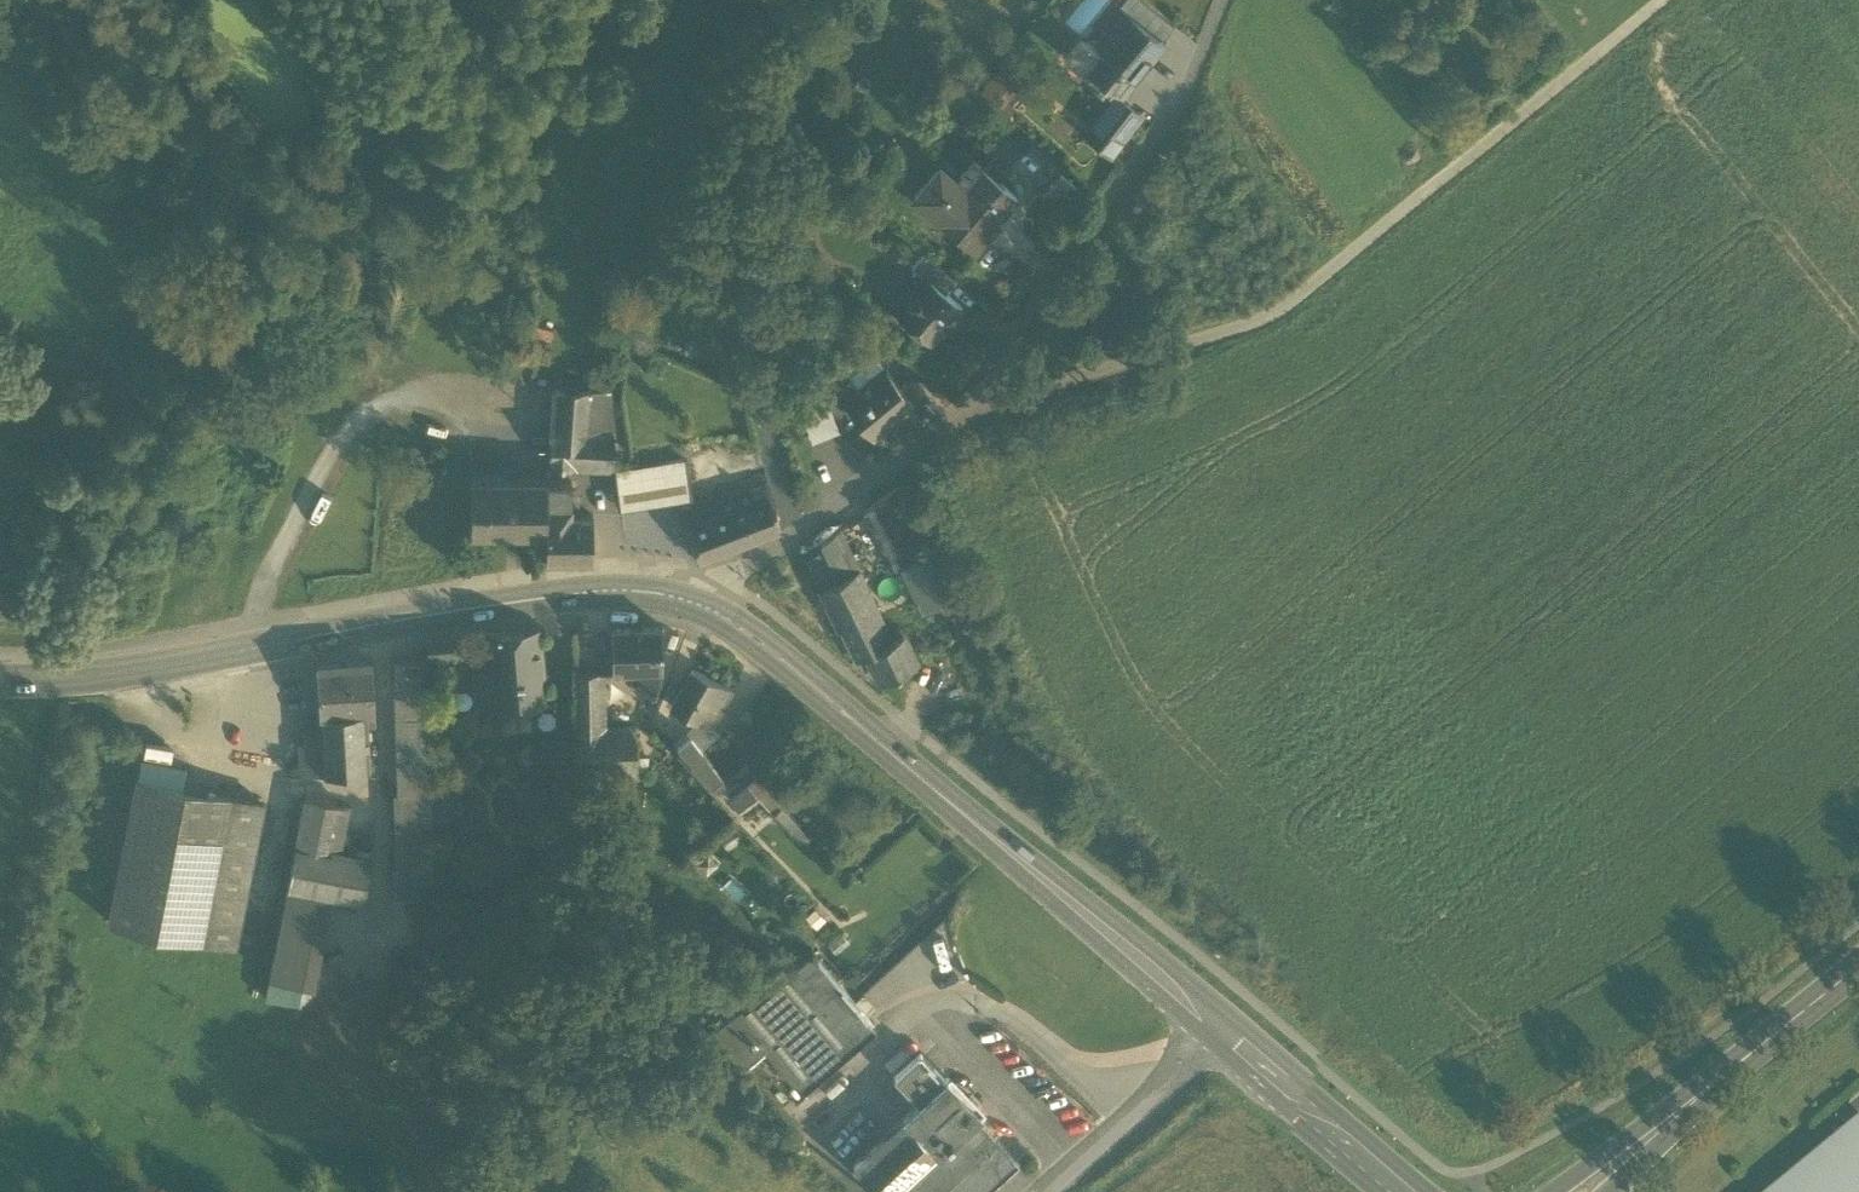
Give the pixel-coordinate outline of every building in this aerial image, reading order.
[(1162,43),(1174,28),(1139,0),(1125,0),(1118,8),(1128,16),(1162,43)] [(1128,16),(1099,52),(1087,67),(1088,68),(1121,94),(1162,43),(1128,16)] [(1083,73),(1088,68),(1087,67),(1099,52),(1080,36),(1063,57),(1083,73)] [(1097,124),(1121,142),(1141,115),(1118,97),(1097,124)] [(1085,139),(1109,158),(1121,142),(1097,124),(1085,139)] [(1008,162),(1009,163),(1020,151),(998,131),(987,144),(994,150),(1008,162)] [(994,150),(981,165),(987,170),(995,177),(1008,162),(994,150)] [(954,177),(962,183),(979,163),(972,157),(954,177)] [(979,163),(962,183),(960,186),(965,190),(967,192),(987,170),(981,165),(979,163)] [(915,195),(941,218),(965,190),(960,186),(962,183),(954,177),(941,165),(915,195)] [(967,192),(965,190),(941,218),(975,247),(992,227),(989,225),(1015,195),(995,177),(987,170),(967,192)] [(1042,193),(1062,212),(1081,191),(1060,173),(1042,193)] [(922,270),(944,289),(955,276),(922,248),(911,262),(921,271),(922,270)] [(896,309),(930,338),(960,303),(944,289),(922,270),(921,271),(909,285),(909,294),(896,309)] [(847,370),(853,378),(859,385),(885,365),(873,350),(847,370)] [(838,390),(872,432),(915,398),(887,363),(885,365),(859,385),(853,378),(838,390)] [(590,387),(610,387),(608,368),(591,367),(590,387)] [(547,463),(616,467),(617,467),(610,387),(590,387),(554,385),(547,463)] [(838,430),(825,395),(799,406),(812,440),(838,430)] [(668,460),(672,496),(686,495),(681,458),(668,460)] [(668,460),(617,467),(616,467),(616,472),(620,503),(672,496),(668,460)] [(545,479),(486,479),(486,486),(471,486),(470,527),(546,528),(545,501),(545,479)] [(545,479),(545,501),(571,501),(571,479),(545,479)] [(726,491),(718,493),(723,508),(731,506),(726,491)] [(725,513),(723,508),(718,493),(682,506),(685,514),(700,559),(780,531),(768,497),(732,510),(725,513)] [(895,569),(899,568),(927,555),(897,494),(866,509),(895,569)] [(571,512),(571,501),(545,501),(546,528),(546,555),(592,556),(593,512),(571,512)] [(824,548),(831,563),(852,553),(841,530),(820,540),(824,548)] [(820,586),(838,577),(831,563),(824,548),(802,559),(827,611),(831,609),(820,586)] [(940,550),(927,555),(899,568),(922,617),(962,598),(940,550)] [(859,567),(852,553),(831,563),(838,577),(859,567)] [(893,638),(859,567),(838,577),(820,586),(831,609),(827,611),(842,628),(856,658),(868,652),(867,651),(893,638)] [(612,667),(642,667),(662,667),(661,624),(611,625),(612,667)] [(484,627),(487,669),(491,707),(499,706),(529,703),(548,701),(540,626),(484,627)] [(428,634),(430,652),(453,649),(451,632),(428,634)] [(868,652),(881,680),(917,663),(903,633),(893,638),(867,651),(868,652)] [(392,657),(396,791),(431,791),(427,656),(392,657)] [(366,709),(367,723),(375,723),(374,709),(372,658),(316,661),(319,712),(366,709)] [(695,716),(699,719),(701,716),(705,719),(708,713),(704,711),(713,696),(721,682),(695,664),(672,703),(695,716)] [(578,666),(579,722),(600,722),(599,680),(593,680),(593,666),(578,666)] [(656,690),(662,667),(642,667),(642,690),(656,690)] [(477,709),(491,707),(487,669),(474,670),(477,709)] [(721,682),(713,696),(723,709),(733,691),(721,682)] [(714,724),(723,709),(713,696),(704,711),(708,713),(705,719),(701,716),(699,719),(712,728),(714,724)] [(529,703),(499,706),(502,725),(531,722),(529,703)] [(319,712),(322,770),(369,768),(367,723),(366,709),(319,712)] [(300,772),(322,770),(319,712),(315,712),(316,723),(304,723),(305,738),(298,738),(300,772)] [(695,716),(686,729),(693,737),(700,747),(718,733),(714,728),(714,724),(712,728),(699,719),(695,716)] [(628,722),(600,722),(579,722),(580,736),(580,771),(637,770),(637,734),(628,722)] [(531,767),(532,787),(564,787),(564,780),(581,780),(580,771),(580,736),(543,737),(544,767),(531,767)] [(679,748),(711,785),(722,777),(700,747),(693,737),(679,748)] [(140,758),(136,776),(182,785),(185,766),(140,758)] [(755,775),(747,781),(759,794),(774,811),(781,804),(755,775)] [(140,927),(203,939),(231,795),(182,785),(136,776),(108,921),(140,927)] [(747,781),(730,794),(740,809),(759,794),(747,781)] [(451,785),(432,786),(433,820),(452,820),(451,785)] [(392,869),(393,899),(434,898),(431,791),(396,791),(394,792),(396,868),(392,869)] [(332,894),(363,900),(372,859),(335,852),(344,803),(305,794),(288,885),(332,894)] [(231,795),(203,939),(236,946),(264,801),(231,795)] [(781,804),(774,811),(802,843),(810,836),(781,804)] [(735,824),(718,836),(726,847),(743,834),(735,824)] [(288,885),(265,1000),(298,1006),(303,984),(313,987),(332,894),(288,885)] [(509,894),(505,903),(511,912),(522,910),(526,901),(519,892),(509,894)] [(765,1049),(794,1083),(869,1019),(812,953),(713,1028),(742,1068),(765,1049)] [(894,1077),(919,1104),(920,1103),(945,1080),(920,1053),(894,1077)] [(945,1080),(920,1103),(954,1139),(977,1119),(982,1114),(981,1113),(979,1115),(947,1081),(949,1079),(947,1078),(945,1080)] [(954,1139),(920,1103),(919,1104),(853,1164),(879,1191),(898,1191),(932,1161),(955,1140),(954,1139)] [(932,1161),(956,1191),(986,1191),(1017,1163),(977,1119),(954,1139),(955,1140),(932,1161)] [(1778,1191),(1858,1191),(1858,1126),(1778,1191)] [(932,1161),(898,1191),(956,1191),(932,1161)]
